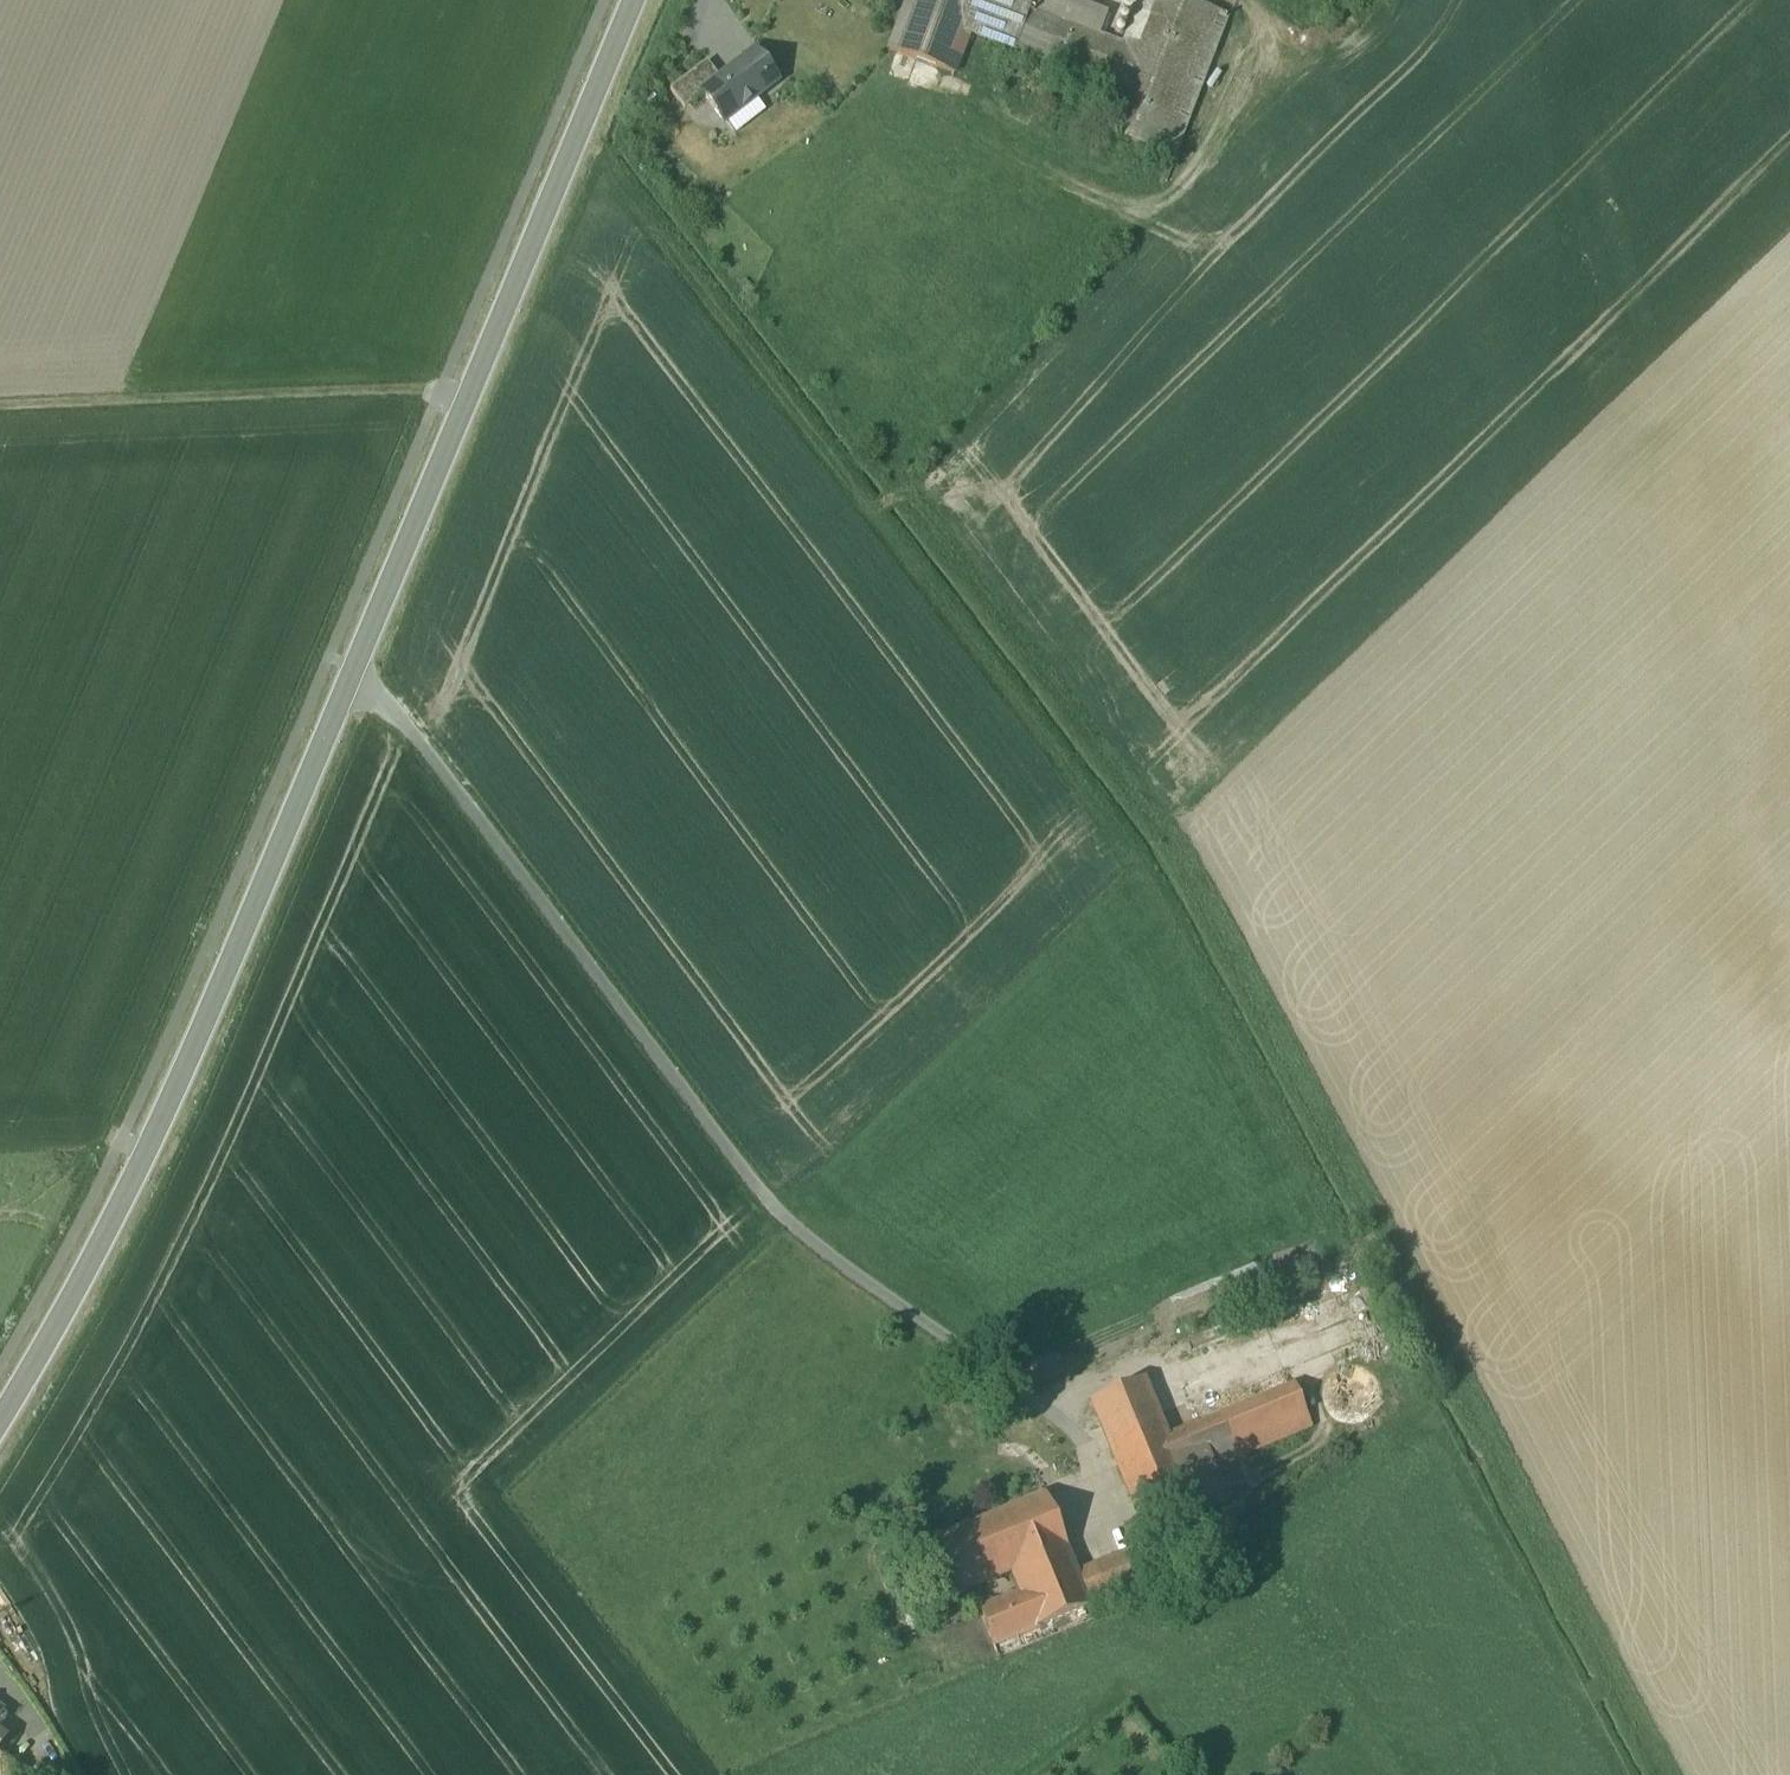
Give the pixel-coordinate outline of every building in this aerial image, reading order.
[(889,50),(954,74),(969,32),(1124,90),(1108,135),(1176,160),(1229,16),(1186,0),(1140,0),(1123,45),(1097,36),(1105,13),(1070,0),(908,0),(889,50)] [(754,54),(700,93),(723,125),(777,86),(754,54)] [(1350,1365),(1345,1366),(1341,1367),(1337,1369),(1333,1372),(1330,1375),(1327,1379),(1325,1383),(1324,1387),(1323,1392),(1323,1396),(1323,1401),(1325,1405),(1326,1409),(1329,1413),(1332,1416),(1335,1419),(1339,1421),(1344,1423),(1348,1424),(1353,1424),(1357,1424),(1362,1423),(1366,1421),(1370,1419),(1373,1416),(1376,1413),(1379,1409),(1380,1405),(1382,1400),(1382,1396),(1382,1391),(1381,1387),(1379,1382),(1377,1378),(1374,1375),(1371,1372),(1367,1369),(1363,1367),(1359,1366),(1354,1365),(1350,1365)] [(1148,1538),(1200,1516),(1183,1476),(1167,1437),(1143,1381),(1092,1402),(1148,1538)] [(1294,1384),(1167,1437),(1183,1476),(1235,1454),(1237,1458),(1312,1426),(1294,1384)] [(979,1612),(997,1658),(1094,1618),(1090,1606),(1077,1575),(1045,1496),(992,1518),(1013,1571),(1023,1594),(979,1612)] [(992,1518),(920,1547),(941,1600),(1013,1571),(992,1518)] [(1161,1540),(1077,1575),(1090,1606),(1174,1572),(1161,1540)] [(22,1769),(0,1753),(0,1774),(18,1774),(22,1769)]
